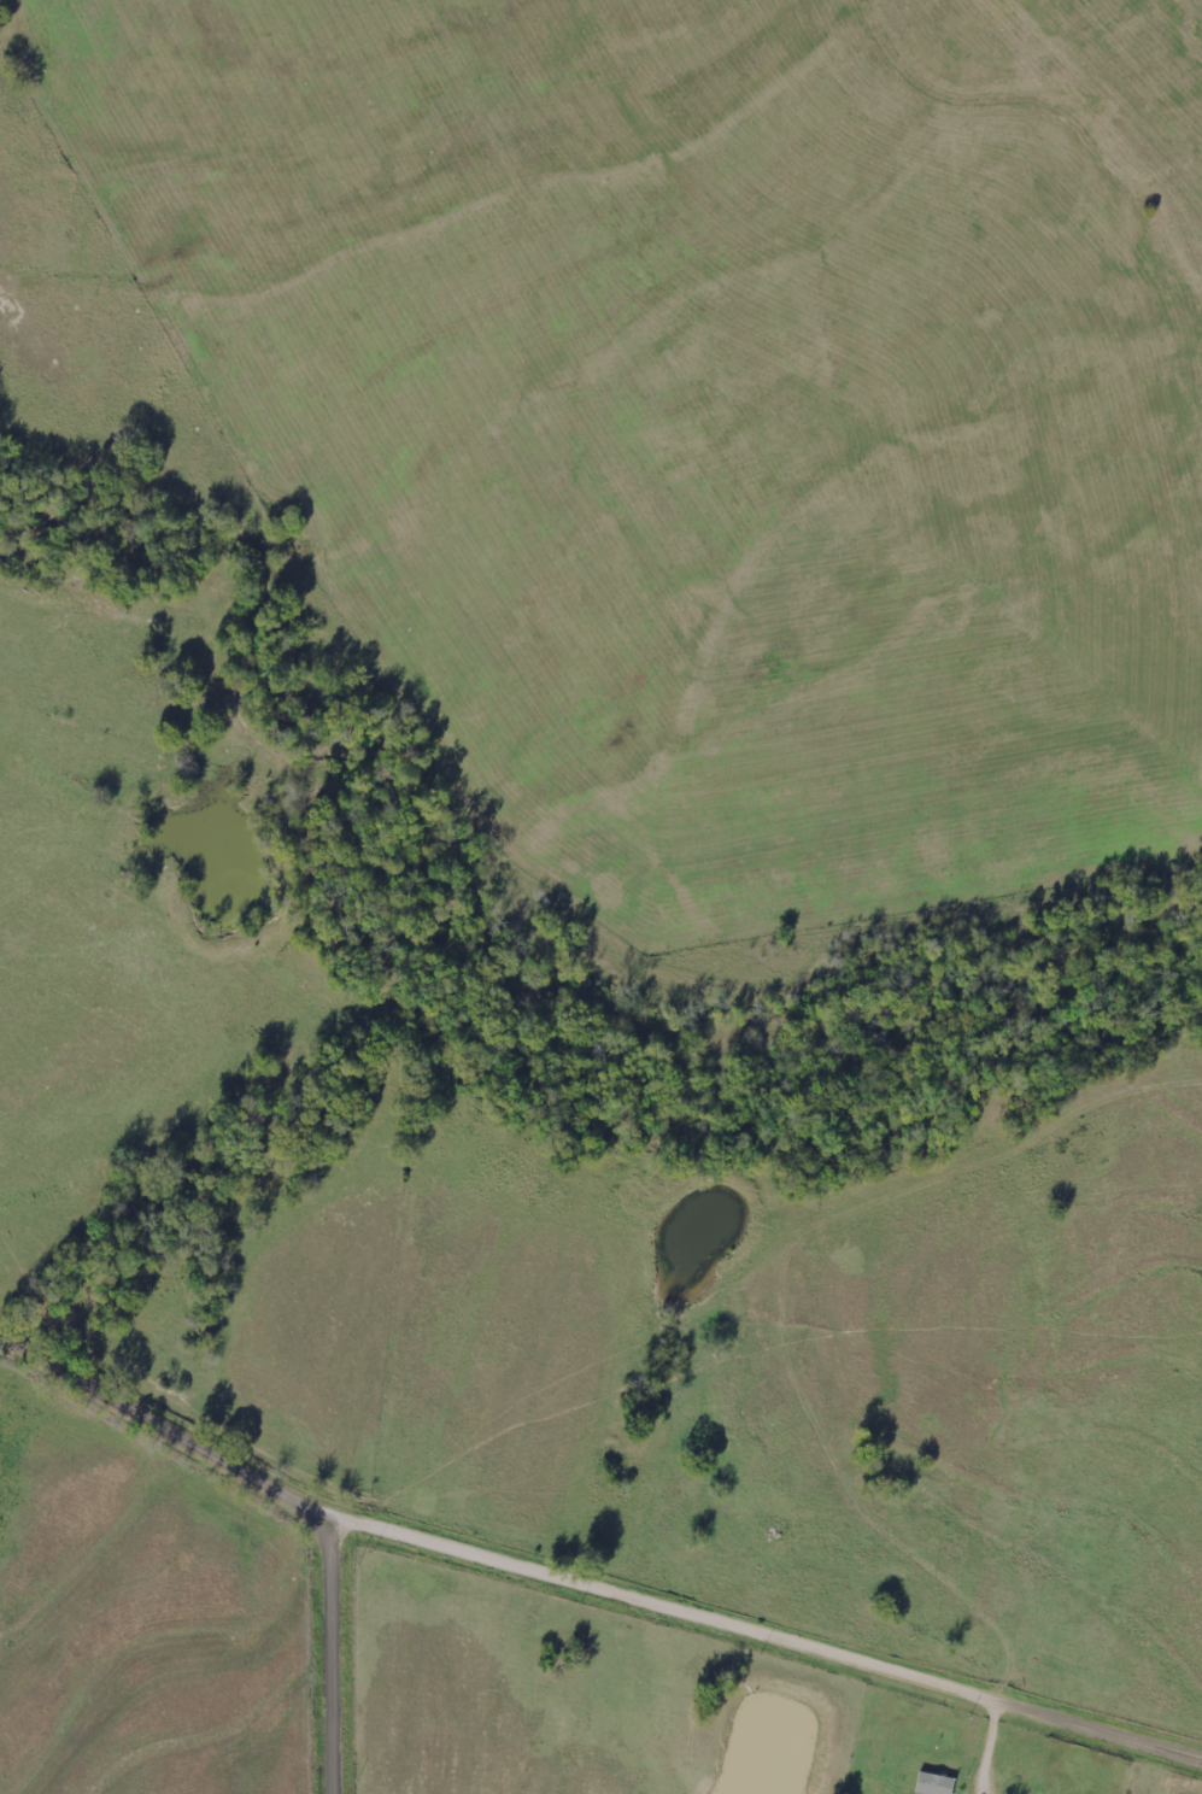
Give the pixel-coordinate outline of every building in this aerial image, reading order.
[(957,1779),(921,1773),(917,1793),(955,1793),(957,1779)]
